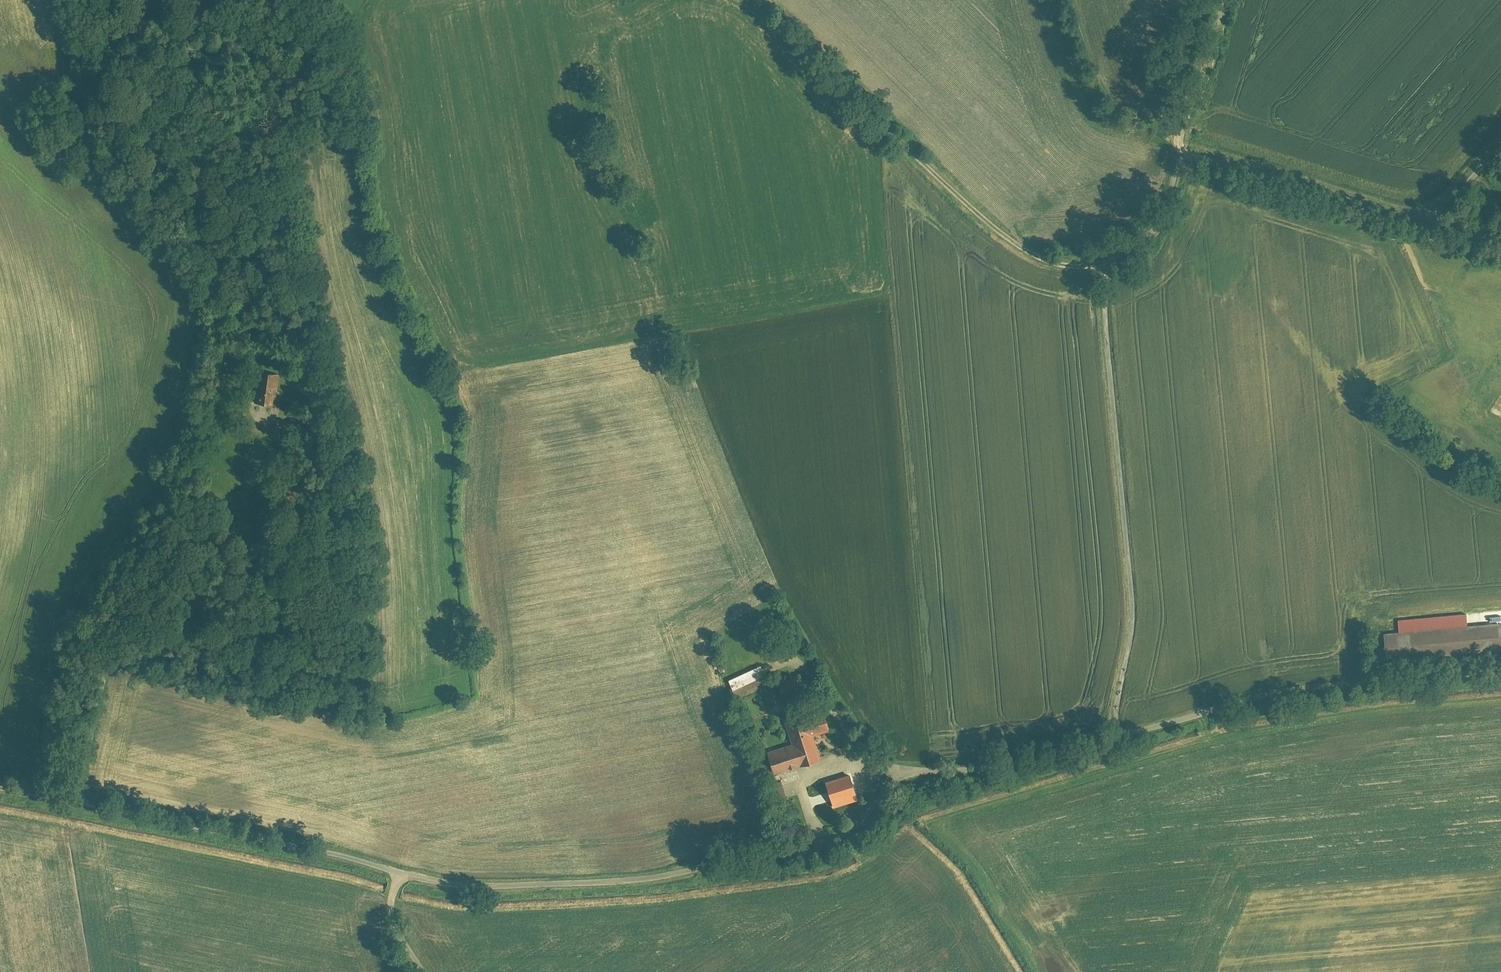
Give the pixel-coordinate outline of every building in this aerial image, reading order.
[(275,405),(279,375),(257,372),(253,402),(275,405)] [(1386,632),(1389,658),(1500,648),(1500,621),(1386,632)] [(764,664),(730,679),(735,690),(769,674),(764,664)] [(797,676),(782,681),(786,693),(802,688),(797,676)] [(769,752),(776,773),(823,758),(816,734),(831,729),(826,712),(811,717),(809,713),(788,720),(795,743),(769,752)] [(851,768),(807,782),(816,811),(860,797),(851,768)]
